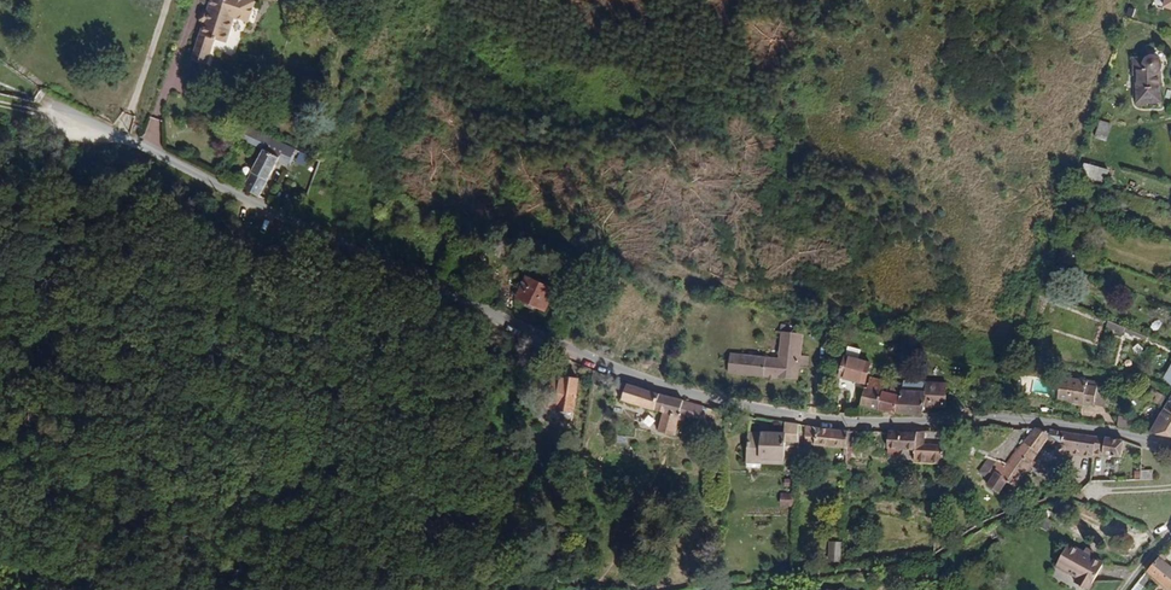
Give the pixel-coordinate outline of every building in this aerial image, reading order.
[(232,16),(248,20),(253,0),(252,0),(207,0),(205,7),(207,8),(206,12),(204,18),(199,34),(197,33),(190,59),(205,64),(212,38),(225,41),(232,16)] [(1161,73),(1167,73),(1170,64),(1170,61),(1170,54),(1170,53),(1169,48),(1165,45),(1162,44),(1157,43),(1153,45),(1149,47),(1145,53),(1144,55),(1135,54),(1134,71),(1137,71),(1136,98),(1160,100),(1161,73)] [(1101,142),(1107,125),(1099,122),(1093,139),(1101,142)] [(251,156),(258,141),(228,129),(221,142),(251,156)] [(250,200),(266,166),(271,168),(277,170),(283,157),(288,159),(289,154),(258,141),(251,156),(233,192),(250,200)] [(1101,183),(1105,171),(1082,163),(1079,176),(1101,183)] [(518,294),(523,282),(517,280),(512,291),(518,294)] [(536,314),(545,293),(523,282),(518,294),(512,291),(508,301),(536,314)] [(796,379),(798,365),(808,366),(809,357),(799,356),(801,333),(783,332),(780,359),(731,354),(729,372),(796,379)] [(859,383),(865,361),(853,359),(856,348),(843,345),(834,376),(859,383)] [(1089,405),(1091,381),(1077,380),(1077,382),(1062,380),(1062,376),(1055,375),(1053,397),(1064,398),(1064,402),(1089,405)] [(565,411),(569,381),(555,379),(555,381),(542,379),(538,409),(551,411),(551,415),(551,417),(554,418),(558,419),(561,418),(565,411)] [(882,395),(885,384),(865,379),(863,389),(876,393),(882,395)] [(937,406),(944,382),(898,381),(894,397),(890,411),(890,412),(916,413),(918,403),(937,406)] [(672,416),(675,402),(661,398),(621,385),(615,403),(671,419),(672,416)] [(1163,404),(1170,409),(1170,388),(1163,404)] [(872,407),(876,393),(863,389),(861,389),(857,404),(872,407)] [(1097,390),(1094,405),(1107,407),(1110,393),(1097,390)] [(890,411),(894,397),(882,395),(876,393),(872,407),(890,411)] [(695,421),(695,408),(675,402),(672,416),(695,421)] [(1163,404),(1147,433),(1170,437),(1170,409),(1163,404)] [(1127,427),(1129,414),(1115,413),(1114,425),(1127,427)] [(779,461),(779,441),(793,442),(793,424),(780,422),(779,433),(757,433),(756,460),(757,460),(779,461)] [(842,458),(844,430),(800,425),(800,437),(809,438),(808,446),(834,449),(833,458),(842,458)] [(1008,488),(1040,442),(1059,451),(1064,452),(1064,453),(1088,458),(1088,453),(1090,435),(1046,429),(1043,432),(1035,429),(1030,427),(1027,431),(1005,464),(991,460),(984,471),(994,478),(988,488),(997,495),(1003,484),(1008,488)] [(948,443),(951,428),(943,429),(942,438),(948,443)] [(942,438),(943,429),(911,432),(910,449),(910,459),(938,463),(942,438)] [(910,449),(911,432),(882,432),(883,445),(895,445),(895,448),(910,449)] [(756,460),(757,433),(743,433),(743,463),(757,463),(757,460),(756,460)] [(1118,457),(1120,440),(1090,435),(1088,453),(1118,457)] [(1150,480),(1151,469),(1139,468),(1138,479),(1150,480)] [(780,498),(779,506),(793,508),(793,499),(780,498)] [(1053,532),(1056,524),(1045,519),(1041,527),(1053,532)] [(828,541),(827,559),(839,560),(841,542),(828,541)] [(1090,586),(1103,560),(1067,543),(1057,564),(1079,575),(1077,580),(1090,586)] [(1155,558),(1144,572),(1167,589),(1170,589),(1170,571),(1155,558)]
